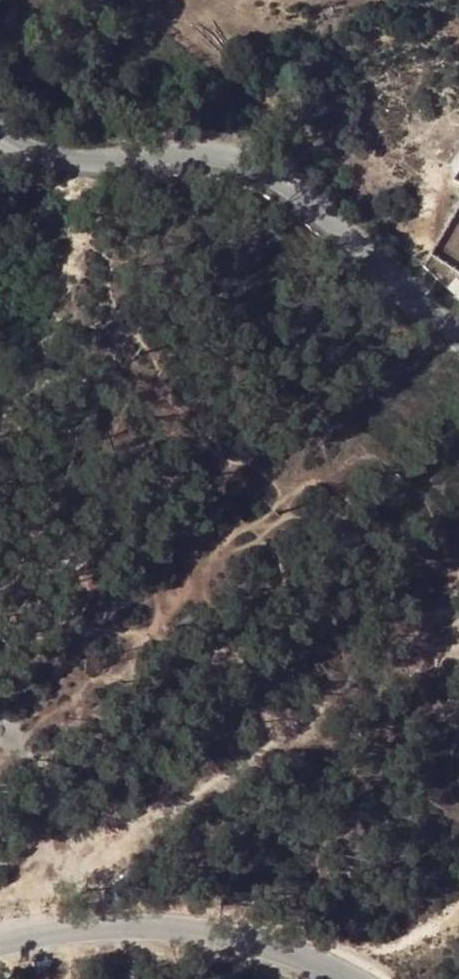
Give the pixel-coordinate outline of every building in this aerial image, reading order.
[(447,291),(458,301),(458,282),(457,280),(447,291)]
